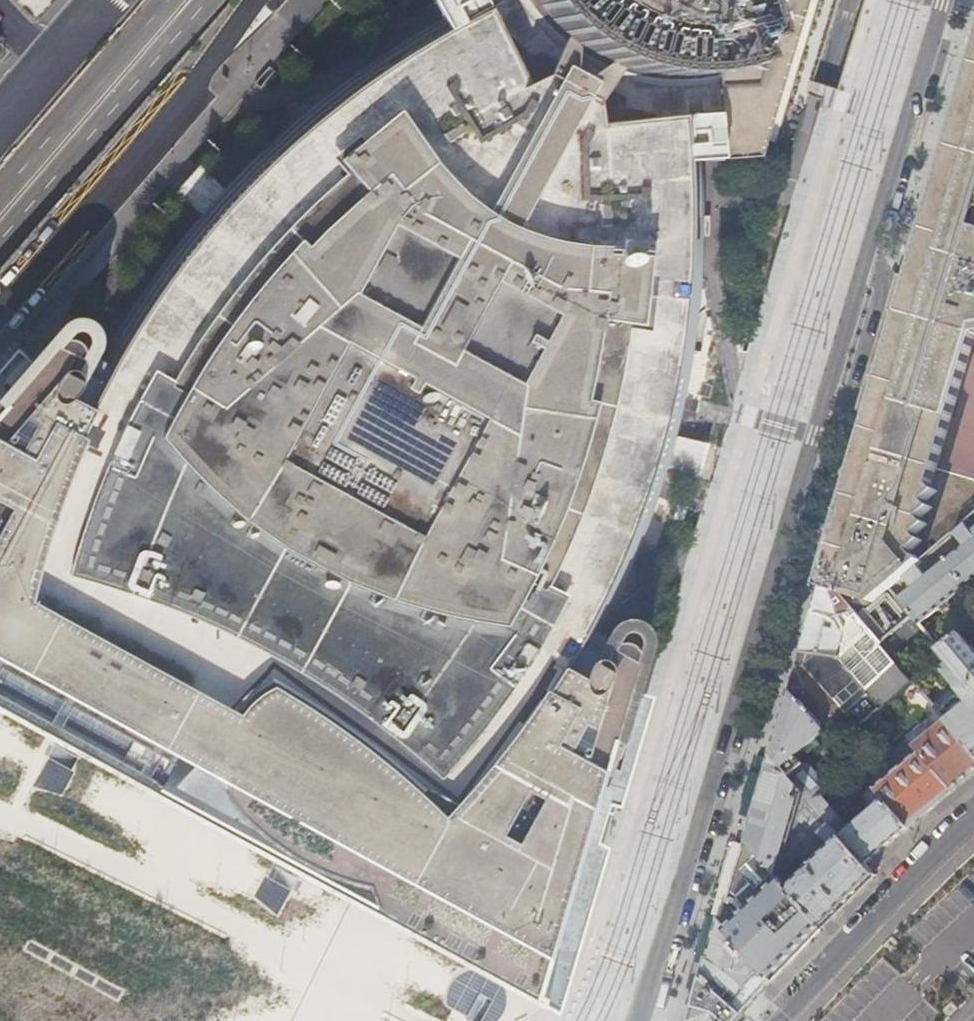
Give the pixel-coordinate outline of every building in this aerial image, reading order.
[(570,650),(573,645),(574,643),(576,644),(577,642),(575,641),(579,633),(588,617),(590,618),(591,616),(589,614),(601,590),(604,591),(605,589),(603,587),(614,562),(616,563),(617,561),(615,560),(625,535),(628,535),(628,533),(626,532),(629,523),(636,507),(638,507),(639,505),(636,504),(642,487),(645,478),(648,478),(648,476),(646,475),(649,465),(654,449),(656,450),(657,448),(654,447),(657,434),(661,420),(664,421),(664,418),(662,418),(668,391),(670,391),(671,389),(668,388),(673,362),(676,362),(676,359),(674,359),(678,332),(680,332),(681,330),(678,329),(682,302),(684,302),(684,300),(682,299),(684,272),(686,272),(686,270),(684,269),(685,242),(688,242),(688,240),(686,239),(686,212),(688,212),(688,210),(686,209),(685,182),(687,182),(687,180),(685,180),(683,152),(685,151),(685,150),(722,147),(721,140),(716,71),(701,74),(689,76),(664,76),(640,72),(627,69),(616,66),(604,61),(593,56),(582,50),(572,43),(562,35),(555,29),(547,20),(538,11),(531,1),(530,0),(444,0),(459,26),(457,27),(458,29),(434,42),(433,40),(431,42),(432,44),(409,58),(407,56),(405,57),(406,59),(384,74),(382,73),(380,74),(381,76),(359,91),(357,89),(356,91),(356,93),(335,110),(334,108),(332,110),(333,112),(312,129),(310,127),(309,129),(310,131),(289,149),(288,147),(286,149),(287,151),(268,169),(266,168),(264,169),(265,171),(246,190),(245,189),(243,191),(245,192),(233,204),(226,212),(224,211),(222,213),(224,214),(206,235),(204,234),(203,236),(197,245),(188,259),(185,257),(184,259),(186,261),(170,283),(167,281),(166,283),(168,285),(154,306),(152,307),(150,306),(149,308),(151,310),(135,332),(133,331),(132,332),(134,334),(120,358),(118,358),(117,360),(119,361),(106,385),(104,384),(103,386),(105,388),(92,410),(90,410),(89,412),(69,402),(91,357),(95,349),(96,336),(87,324),(76,320),(63,325),(55,335),(30,363),(17,351),(0,369),(0,687),(4,681),(77,722),(120,746),(146,761),(211,798),(257,825),(273,834),(319,859),(360,882),(403,906),(398,922),(557,1012),(565,985),(624,782),(637,735),(648,697),(633,692),(647,643),(644,632),(640,626),(634,622),(625,621),(619,623),(614,626),(604,638),(592,662),(570,650)] [(701,74),(716,71),(721,140),(722,147),(723,147),(723,148),(752,146),(795,0),(530,0),(531,1),(538,11),(547,20),(555,29),(562,35),(572,43),(582,50),(593,56),(604,61),(616,66),(627,69),(640,72),(664,76),(689,76),(701,74)] [(897,324),(819,587),(841,594),(880,641),(913,615),(891,589),(973,516),(973,65),(897,324)] [(891,589),(913,615),(920,625),(973,581),(973,516),(891,589)] [(914,682),(880,641),(841,594),(819,587),(800,652),(809,655),(812,656),(837,658),(868,693),(845,713),(824,731),(837,746),(914,682)] [(963,634),(941,651),(965,679),(973,690),(973,648),(963,634)] [(807,670),(808,671),(812,656),(809,655),(800,652),(796,665),(807,670)] [(792,677),(788,691),(819,725),(840,707),(808,671),(807,670),(796,665),(792,677)] [(965,679),(955,688),(966,701),(911,746),(917,752),(874,789),(908,827),(941,801),(973,774),(973,690),(965,679)] [(819,725),(788,691),(779,722),(769,754),(809,800),(827,785),(808,763),(803,763),(797,755),(824,731),(819,725)] [(845,713),(840,707),(819,725),(824,731),(845,713)] [(809,800),(769,754),(754,807),(744,839),(776,876),(829,824),(809,800)] [(889,843),(908,827),(874,789),(865,797),(875,809),(841,838),(864,864),(865,863),(867,862),(889,843)] [(875,876),(864,864),(841,838),(840,836),(787,888),(822,929),(838,913),(875,876)] [(776,876),(744,839),(731,883),(728,892),(720,920),(720,922),(771,981),(789,963),(822,929),(787,888),(776,876)] [(771,981),(720,922),(716,919),(705,961),(696,959),(691,975),(682,1006),(691,1009),(688,1020),(736,1020),(738,1018),(741,1014),(751,1003),(771,981)] [(25,947),(0,938),(0,963),(17,969),(25,947)]
